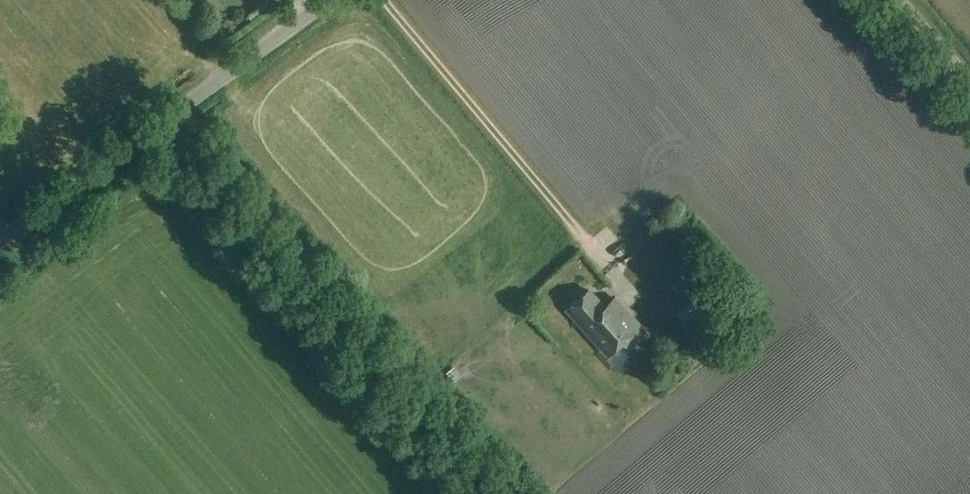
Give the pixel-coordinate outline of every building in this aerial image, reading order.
[(623,340),(629,347),(645,332),(614,297),(604,307),(589,290),(567,308),(608,354),(623,340)]
